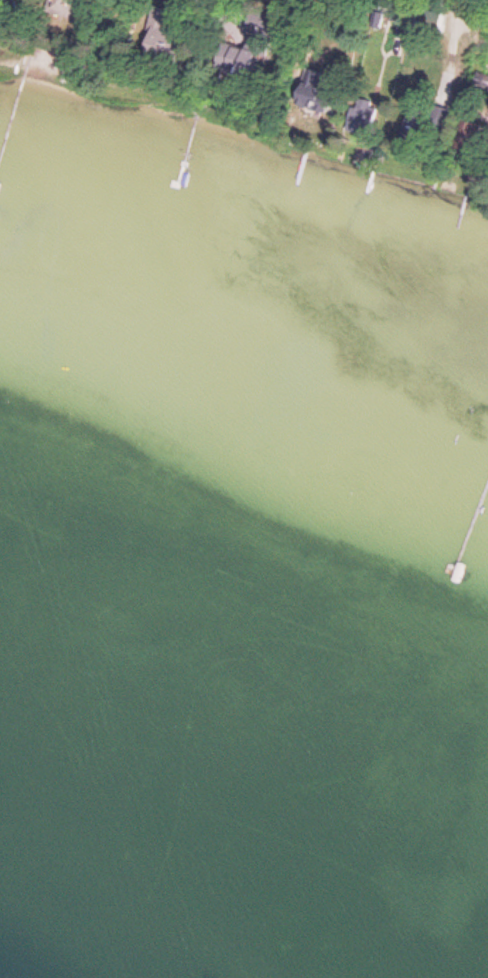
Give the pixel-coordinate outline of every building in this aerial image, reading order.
[(70,19),(74,0),(51,0),(47,13),(70,19)] [(143,42),(160,51),(177,16),(159,8),(143,42)] [(223,65),(234,76),(241,68),(246,73),(258,62),(242,46),(223,65)] [(295,93),(300,94),(299,104),(322,107),(326,73),(298,69),(295,93)]
